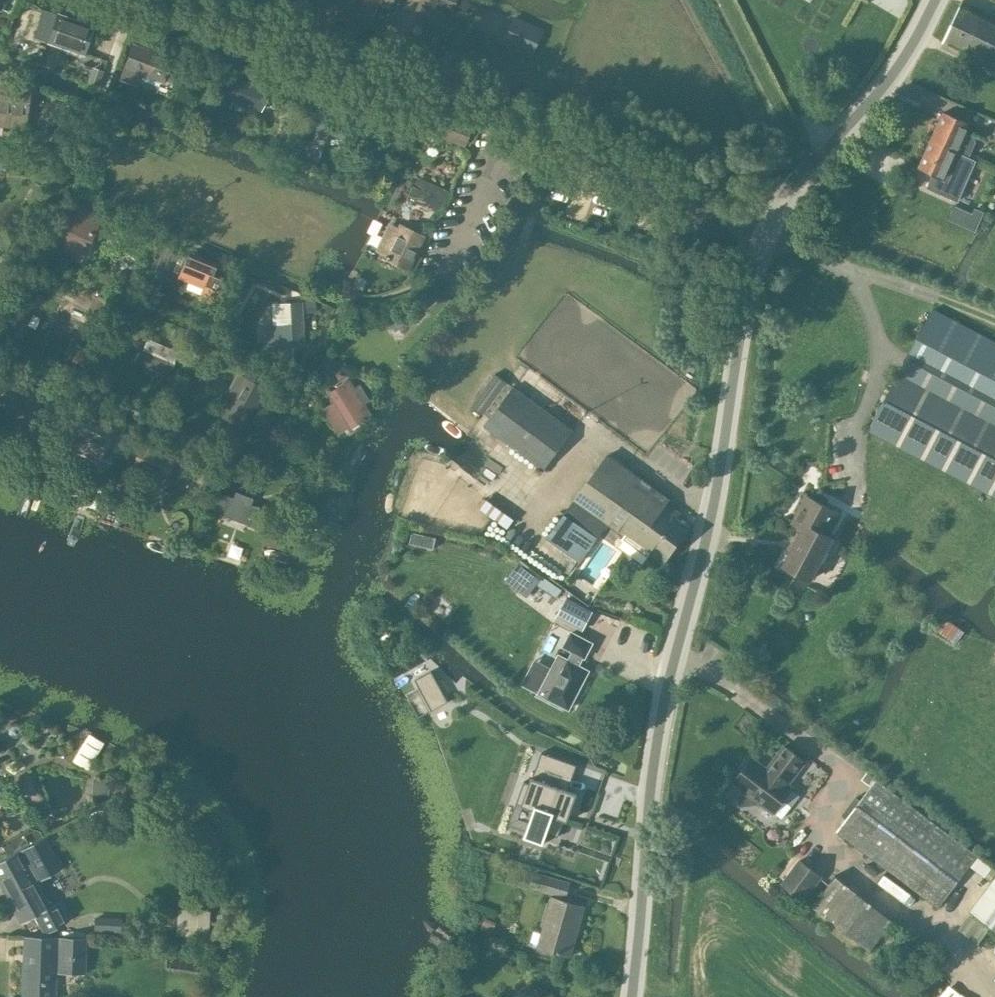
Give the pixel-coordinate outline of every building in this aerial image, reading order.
[(390,9),(393,0),(368,0),(390,9)] [(418,2),(450,14),(455,0),(418,0),(418,2)] [(994,64),(994,16),(963,0),(942,43),(993,68),(994,64)] [(372,17),(384,21),(387,12),(376,7),(372,17)] [(57,15),(48,40),(84,53),(93,28),(57,15)] [(543,29),(513,15),(502,41),(532,55),(543,29)] [(148,50),(147,53),(132,47),(124,70),(162,83),(170,61),(159,57),(160,54),(148,50)] [(92,64),(87,79),(94,81),(97,82),(102,67),(92,64)] [(221,74),(213,94),(261,111),(269,90),(221,74)] [(462,92),(466,81),(454,77),(450,88),(462,92)] [(29,110),(32,82),(0,79),(0,107),(29,110)] [(463,146),(473,126),(429,108),(420,129),(463,146)] [(944,112),(932,139),(958,150),(957,151),(969,156),(975,141),(975,137),(965,133),(969,123),(944,112)] [(353,129),(316,116),(311,128),(316,129),(312,141),(303,137),(296,158),(316,165),(328,134),(348,141),(353,129)] [(288,147),(296,135),(285,127),(277,139),(288,147)] [(959,200),(971,171),(975,159),(969,156),(957,151),(958,150),(932,139),(920,167),(934,173),(928,186),(959,200)] [(46,148),(42,160),(55,164),(59,152),(46,148)] [(0,156),(0,181),(22,189),(30,167),(0,156)] [(437,185),(418,176),(413,186),(424,191),(432,195),(437,185)] [(733,182),(721,177),(716,189),(728,193),(733,182)] [(418,204),(434,211),(439,198),(432,195),(424,191),(418,204)] [(53,232),(46,245),(58,251),(65,238),(87,250),(100,224),(102,219),(82,209),(68,202),(66,207),(53,232)] [(948,219),(977,231),(985,211),(975,207),(973,213),(954,205),(948,219)] [(706,217),(701,232),(713,236),(718,221),(706,217)] [(424,236),(401,225),(385,258),(408,269),(424,236)] [(171,249),(162,267),(204,284),(199,297),(213,303),(224,276),(210,270),(213,262),(183,250),(182,253),(171,249)] [(40,284),(24,322),(42,329),(57,291),(40,284)] [(291,323),(265,325),(267,353),(294,363),(293,345),(305,345),(303,302),(290,303),(291,323)] [(307,313),(316,312),(316,304),(307,304),(307,313)] [(221,311),(214,325),(228,332),(234,317),(233,320),(221,311)] [(141,348),(135,360),(169,376),(175,364),(141,348)] [(94,356),(88,369),(100,375),(107,362),(94,356)] [(322,358),(317,368),(329,375),(334,366),(322,358)] [(340,368),(334,373),(338,380),(345,376),(340,368)] [(899,371),(868,429),(994,497),(994,421),(899,371)] [(265,388),(237,372),(227,390),(229,392),(216,415),(243,429),(255,406),(259,409),(265,400),(260,397),(265,388)] [(470,406),(484,415),(508,382),(494,373),(470,406)] [(32,416),(44,391),(13,376),(1,401),(32,416)] [(370,412),(363,401),(366,399),(356,383),(351,386),(347,380),(329,391),(330,393),(328,394),(346,423),(349,428),(364,420),(362,417),(370,412)] [(514,385),(485,424),(485,425),(502,438),(544,470),(574,429),(514,385)] [(76,409),(63,446),(98,459),(112,422),(76,409)] [(670,499),(636,474),(608,454),(548,537),(580,560),(608,523),(663,564),(690,527),(664,507),(670,499)] [(303,495),(300,481),(287,484),(291,498),(303,495)] [(259,530),(267,511),(251,504),(253,498),(235,491),(233,497),(216,490),(208,510),(259,530)] [(833,537),(827,534),(839,512),(806,495),(792,522),(803,528),(783,564),(811,579),(833,537)] [(193,530),(193,532),(193,534),(195,536),(196,537),(198,538),(200,537),(202,536),(203,534),(204,532),(203,530),(202,529),(200,527),(198,527),(196,528),(195,529),(193,530)] [(413,529),(410,543),(434,548),(437,535),(413,529)] [(536,584),(539,579),(533,574),(530,578),(515,567),(505,580),(527,596),(536,584)] [(539,579),(536,584),(557,598),(563,589),(542,575),(539,579)] [(566,598),(556,616),(583,630),(593,611),(566,598)] [(540,693),(569,708),(589,670),(579,665),(584,656),(585,656),(592,643),(572,632),(565,646),(574,650),(569,660),(560,655),(540,693)] [(432,670),(415,679),(432,710),(449,702),(432,670)] [(759,802),(769,809),(773,813),(793,787),(788,784),(805,762),(784,746),(774,759),(768,768),(753,757),(743,770),(734,783),(743,789),(738,795),(740,806),(758,804),(759,802)] [(524,781),(517,803),(534,809),(525,837),(544,844),(547,833),(558,837),(564,820),(573,792),(570,791),(570,790),(568,790),(566,789),(571,776),(537,765),(533,777),(531,783),(530,783),(524,781)] [(877,779),(837,831),(938,908),(978,855),(877,779)] [(94,782),(93,795),(107,797),(108,783),(94,782)] [(1,844),(8,857),(28,846),(20,833),(1,844)] [(8,857),(0,862),(0,886),(20,923),(37,914),(47,932),(68,921),(58,902),(50,906),(37,881),(62,867),(46,837),(28,846),(8,857)] [(971,866),(990,881),(994,875),(994,870),(978,857),(971,866)] [(804,901),(823,876),(799,858),(780,883),(804,901)] [(566,897),(569,881),(534,871),(530,887),(566,897)] [(584,907),(553,898),(539,946),(571,955),(584,907)] [(971,913),(959,929),(978,943),(990,927),(971,913)] [(94,917),(93,936),(110,937),(110,917),(94,917)] [(486,917),(482,929),(493,932),(497,921),(486,917)] [(22,996),(55,996),(56,972),(85,973),(86,938),(23,936),(22,996)]
